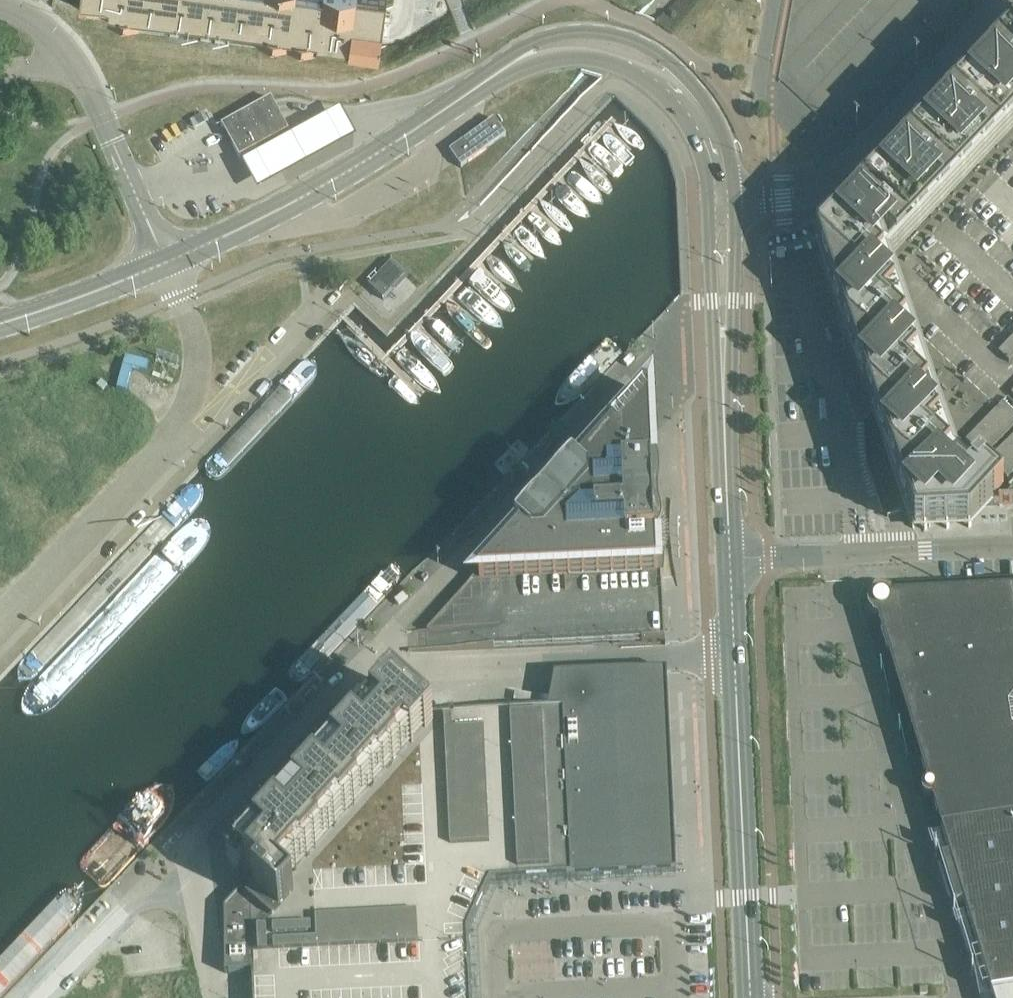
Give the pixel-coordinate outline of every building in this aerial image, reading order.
[(111,3),(110,10),(155,16),(256,29),(318,37),(317,44),(349,48),(349,49),(380,53),(381,44),(383,25),(385,12),(385,6),(386,5),(386,0),(90,0),(111,3)] [(1003,46),(873,182),(816,243),(819,250),(860,374),(861,377),(914,532),(971,530),(993,506),(999,506),(999,505),(1000,504),(1012,491),(1012,36),(1003,46)] [(222,126),(240,159),(289,132),(271,99),(222,126)] [(338,116),(239,169),(254,197),(353,143),(338,116)] [(494,120),(450,152),(461,168),(505,135),(494,120)] [(369,286),(383,300),(405,277),(390,263),(369,286)] [(680,294),(654,269),(580,346),(606,372),(680,294)] [(426,631),(426,632),(427,651),(459,650),(481,649),(666,640),(663,578),(663,574),(664,570),(664,566),(665,561),(665,559),(664,558),(664,556),(663,555),(662,552),(660,549),(658,547),(655,545),(653,544),(651,543),(648,543),(646,543),(640,543),(640,531),(647,531),(650,530),(653,528),(656,526),(658,525),(658,523),(659,522),(661,519),(661,518),(662,516),(662,514),(662,512),(662,510),(662,508),(661,506),(660,501),(659,496),(658,485),(658,480),(660,470),(660,464),(659,461),(659,457),(657,450),(656,447),(656,444),(656,438),(657,433),(658,428),(658,425),(658,423),(658,420),(657,417),(657,416),(656,414),(655,413),(654,412),(653,410),(651,408),(648,407),(644,406),(641,405),(638,404),(635,404),(634,405),(632,405),(629,407),(628,408),(626,410),(624,411),(623,414),(620,418),(619,420),(618,422),(617,424),(616,425),(610,431),(605,435),(600,439),(599,440),(598,441),(597,443),(595,446),(594,449),(594,450),(589,451),(585,454),(582,458),(579,462),(574,470),(572,473),(570,476),(567,478),(559,484),(557,486),(555,488),(553,490),(553,489),(507,540),(504,543),(503,545),(502,547),(501,549),(500,552),(498,555),(495,557),(493,560),(490,562),(483,567),(480,570),(477,574),(474,577),(469,584),(427,631),(426,631)] [(1000,504),(999,505),(999,506),(1012,505),(1012,491),(1000,504)] [(389,571),(293,667),(308,679),(400,582),(389,571)] [(941,830),(1012,819),(1012,592),(887,598),(885,601),(884,600),(883,599),(882,599),(880,599),(878,600),(877,601),(876,601),(875,602),(874,603),(874,605),(874,606),(874,608),(874,610),(875,611),(876,612),(877,613),(875,615),(941,830)] [(223,908),(224,973),(251,973),(253,997),(472,997),(469,931),(491,881),(516,880),(550,878),(677,872),(667,670),(619,672),(554,675),(547,710),(470,714),(423,716),(425,718),(427,719),(396,753),(399,756),(381,775),(378,773),(357,796),(360,798),(342,818),(339,815),(318,838),(321,841),(303,860),(300,858),(274,887),(279,892),(284,887),(294,897),(272,921),(240,892),(239,891),(223,908)] [(247,847),(235,860),(253,877),(240,890),(239,891),(240,892),(272,921),(294,897),(284,887),(279,892),(274,887),(300,858),(303,860),(321,841),(318,838),(339,815),(342,818),(360,798),(357,796),(378,773),(381,775),(399,756),(396,753),(427,719),(425,718),(423,716),(412,706),(392,688),(380,701),(375,696),(242,843),(247,847)] [(1012,992),(1012,819),(941,830),(950,858),(942,861),(956,907),(964,905),(991,995),(1012,992)] [(185,972),(126,980),(128,997),(188,997),(185,972)]
